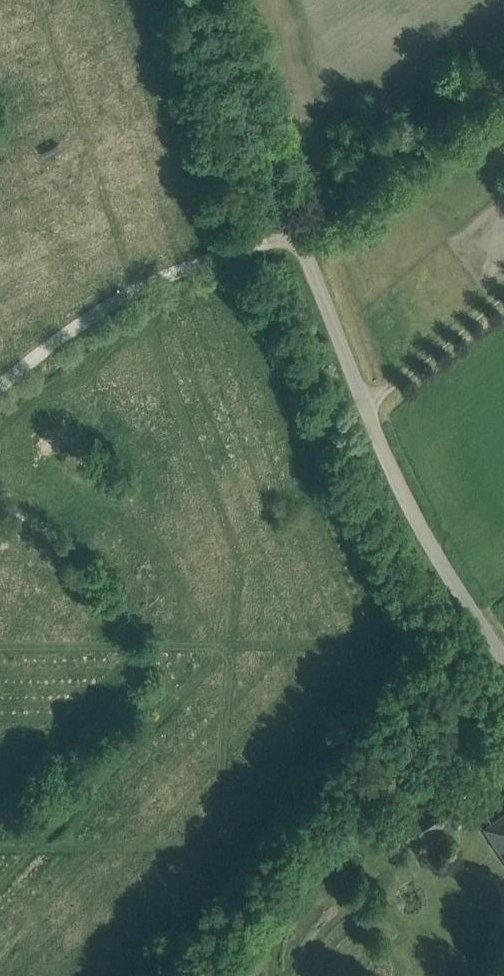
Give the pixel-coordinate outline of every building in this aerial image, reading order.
[(341,802),(332,813),(338,819),(348,808),(341,802)] [(495,844),(503,856),(503,816),(489,826),(499,841),(495,844)]
